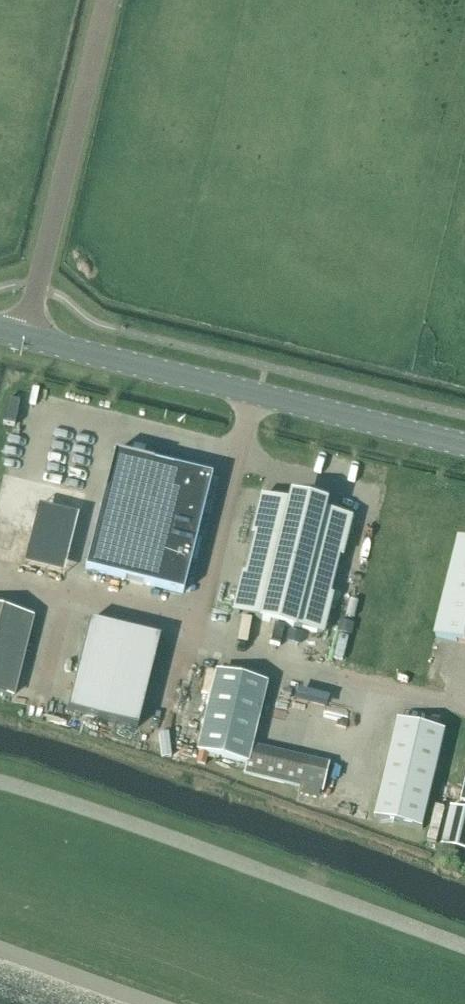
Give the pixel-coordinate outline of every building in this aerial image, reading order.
[(211,476),(113,452),(85,569),(182,593),(211,476)] [(0,490),(0,560),(62,575),(81,498),(3,479),(0,490)] [(264,496),(235,613),(319,634),(348,517),(315,509),(317,504),(297,499),(296,504),(264,496)] [(460,539),(436,637),(464,644),(464,540),(460,539)] [(3,696),(12,698),(25,645),(32,618),(22,615),(0,610),(0,695),(3,696)] [(66,711),(137,728),(159,638),(88,621),(66,711)] [(340,622),(337,633),(348,636),(351,625),(340,622)] [(217,673),(198,751),(245,762),(249,745),(264,684),(217,673)] [(300,688),(296,699),(342,712),(344,704),(331,700),(332,697),(300,688)] [(375,818),(423,829),(446,732),(398,721),(375,818)] [(452,808),(443,847),(464,852),(464,811),(452,808)]
